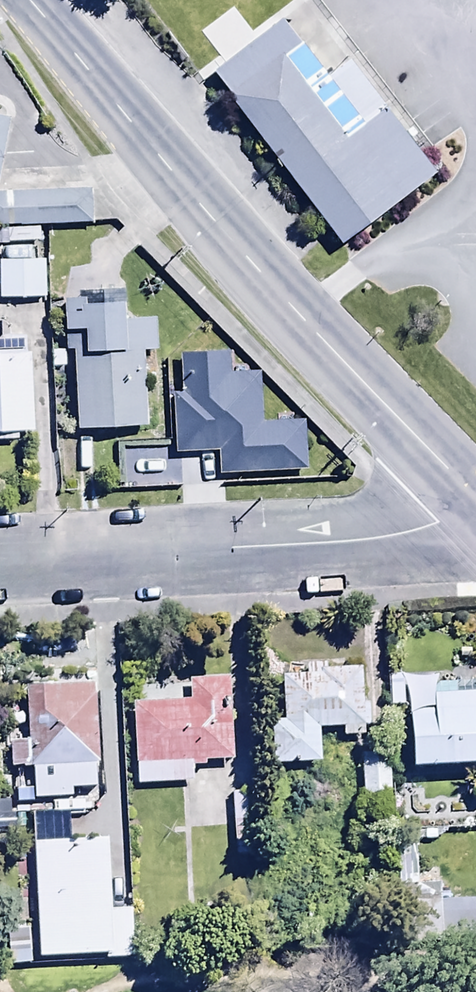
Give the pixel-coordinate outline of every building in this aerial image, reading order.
[(361,129),(276,19),(207,72),(339,242),(427,174),(381,114),(361,129)] [(6,229),(89,227),(88,193),(0,195),(0,247),(6,246),(6,229)] [(44,301),(43,263),(0,263),(0,301),(44,301)] [(146,429),(142,355),(155,355),(153,321),(122,323),(121,292),(75,295),(75,299),(62,299),(65,354),(72,354),(76,433),(146,429)] [(22,444),(22,435),(31,434),(28,356),(25,357),(25,342),(0,342),(0,444),(22,444)] [(319,768),(318,731),(342,731),(342,739),(371,739),(370,707),(360,707),(360,674),(324,674),(324,668),(304,668),(304,678),(281,679),(282,724),(270,724),(270,768),(319,768)] [(426,699),(426,680),(406,680),(406,701),(426,701),(426,705),(432,704),(432,712),(408,713),(410,772),(475,769),(475,695),(454,696),(455,685),(438,685),(426,699)] [(203,768),(203,765),(230,764),(225,683),(189,685),(190,704),(131,707),(136,788),(192,785),(191,768),(203,768)] [(96,767),(98,767),(95,686),(24,689),(26,745),(7,746),(9,771),(30,770),(32,804),(72,802),(71,794),(97,793),(96,767)] [(390,757),(360,758),(362,818),(391,817),(390,757)] [(253,859),(250,795),(230,796),(233,860),(253,859)] [(107,842),(31,846),(37,961),(105,957),(105,963),(132,962),(130,912),(124,912),(121,859),(108,859),(107,842)] [(30,957),(29,931),(6,932),(7,958),(30,957)]
